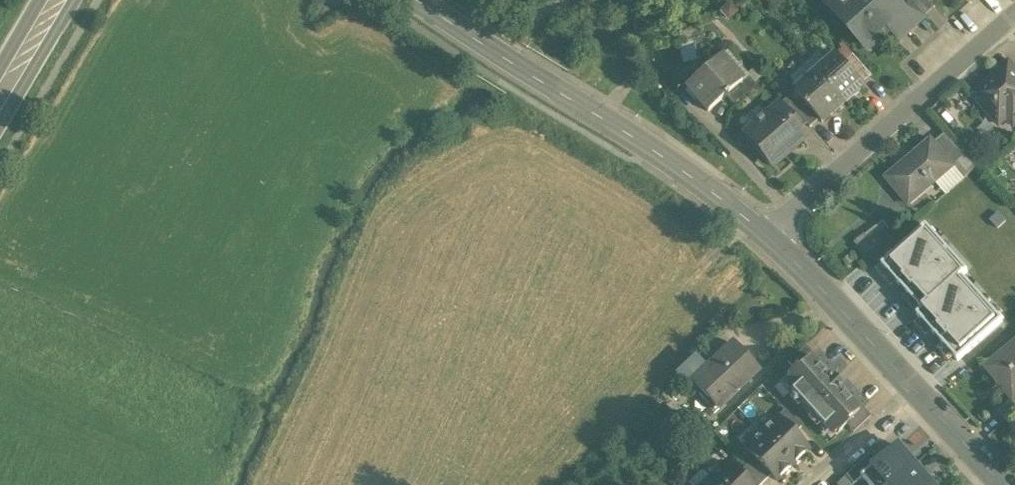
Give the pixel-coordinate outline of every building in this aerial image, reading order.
[(894,0),(835,0),(829,6),(865,47),(895,21),(888,13),(898,5),(894,0)] [(911,0),(903,0),(898,5),(888,13),(895,21),(906,33),(925,16),(911,0)] [(927,0),(911,0),(925,16),(936,7),(932,3),(931,4),(927,0)] [(872,76),(853,55),(844,63),(862,85),(872,76)] [(838,57),(817,75),(843,104),(863,86),(862,85),(844,63),(838,57)] [(719,59),(686,88),(707,113),(726,97),(741,84),(719,59)] [(1009,62),(972,94),(983,106),(1001,108),(1007,114),(1005,116),(1013,126),(1014,124),(1014,70),(1009,62)] [(817,75),(796,93),(802,99),(820,119),(822,122),(843,104),(817,75)] [(741,84),(726,97),(734,105),(755,87),(747,78),(741,84)] [(820,119),(802,99),(793,107),(808,125),(810,127),(820,119)] [(793,107),(789,104),(780,112),(799,133),(808,125),(793,107)] [(777,108),(760,122),(759,120),(755,124),(759,128),(750,136),(747,133),(745,134),(773,166),(795,147),(792,144),(801,136),(799,133),(780,112),(777,108)] [(965,156),(945,134),(933,144),(952,167),(965,156)] [(930,141),(886,178),(908,204),(952,167),(933,144),(930,141)] [(864,233),(854,241),(865,256),(875,248),(876,249),(894,235),(882,221),(865,234),(864,233)] [(882,266),(923,311),(962,276),(967,272),(926,226),(882,266)] [(1002,321),(962,276),(923,311),(917,316),(957,361),(1002,321)] [(705,367),(691,381),(692,383),(718,410),(759,371),(732,343),(705,367)] [(987,368),(1012,400),(1013,400),(1014,399),(1014,345),(987,368)] [(805,346),(788,362),(795,369),(796,371),(810,358),(814,354),(805,346)] [(696,358),(679,377),(688,387),(692,383),(691,381),(705,367),(696,358)] [(859,410),(838,388),(840,386),(833,378),(831,380),(810,358),(796,371),(795,369),(787,377),(788,378),(785,381),(793,390),(790,393),(822,428),(825,425),(833,434),(837,431),(838,432),(846,425),(845,424),(859,410)] [(1013,400),(1012,400),(998,411),(1006,421),(1014,414),(1014,399),(1013,400)] [(859,410),(845,424),(846,425),(853,432),(871,416),(863,407),(859,410)] [(801,427),(784,410),(776,418),(793,435),(801,427)] [(776,418),(775,418),(760,433),(792,466),(807,451),(793,435),(776,418)] [(792,466),(760,433),(744,448),(754,458),(771,475),(776,481),(792,466)] [(862,477),(869,484),(892,484),(915,464),(898,445),(880,460),(862,477)] [(862,477),(880,460),(872,451),(846,475),(854,484),(862,477)] [(771,475),(754,458),(745,467),(762,484),(771,475)] [(726,464),(710,479),(716,484),(747,484),(737,475),(726,464)] [(892,484),(928,484),(931,482),(915,464),(892,484)] [(745,467),(737,475),(747,484),(761,484),(762,484),(745,467)]
